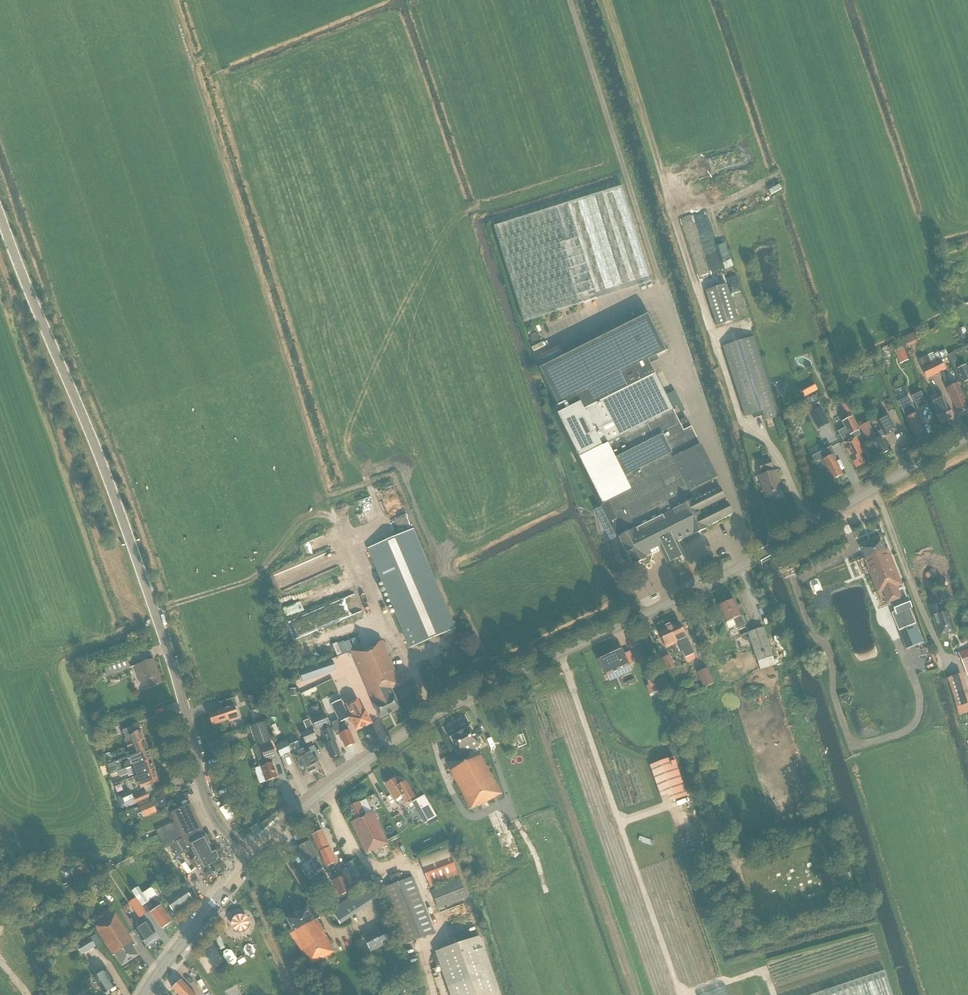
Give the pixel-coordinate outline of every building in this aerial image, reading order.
[(623,186),(493,227),(523,322),(529,320),(653,281),(623,186)] [(716,325),(737,318),(726,284),(705,290),(716,325)] [(622,536),(619,537),(625,551),(628,556),(633,565),(647,558),(646,557),(660,550),(667,563),(683,555),(677,541),(692,534),(693,535),(707,528),(706,527),(732,514),(719,488),(714,479),(717,478),(700,445),(686,417),(679,421),(648,360),(665,351),(647,314),(539,368),(561,412),(556,414),(578,458),(587,454),(609,497),(601,501),(609,516),(615,513),(622,527),(632,522),(636,529),(632,531),(629,525),(619,530),(622,536)] [(921,342),(916,332),(902,338),(906,348),(921,342)] [(764,420),(777,416),(774,407),(776,406),(754,337),(723,346),(745,416),(761,411),(764,420)] [(542,363),(564,355),(561,346),(539,354),(542,363)] [(928,356),(918,360),(922,368),(927,378),(936,374),(933,367),(931,364),(930,361),(928,356)] [(940,359),(931,364),(933,367),(936,374),(945,370),(940,359)] [(967,380),(967,370),(965,364),(957,369),(964,382),(967,380)] [(858,383),(861,376),(851,371),(848,378),(858,383)] [(782,385),(776,387),(779,396),(785,394),(782,385)] [(959,413),(967,409),(963,400),(965,399),(962,393),(958,386),(948,391),(952,398),(951,398),(959,413)] [(927,405),(921,392),(912,396),(918,409),(927,405)] [(898,402),(906,418),(914,435),(924,430),(908,397),(898,402)] [(953,417),(948,406),(944,397),(931,403),(935,412),(940,423),(953,417)] [(829,423),(821,407),(810,413),(819,429),(829,423)] [(888,451),(881,438),(884,436),(885,436),(896,430),(887,414),(876,420),(882,431),(875,434),(869,422),(864,424),(865,427),(861,429),(868,444),(870,443),(877,456),(888,451)] [(838,432),(843,442),(843,443),(856,468),(865,463),(860,454),(863,452),(855,437),(861,434),(852,416),(844,420),(847,427),(838,432)] [(831,448),(813,457),(819,468),(822,469),(826,468),(832,480),(843,475),(833,456),(835,455),(831,448)] [(765,495),(781,490),(777,478),(779,478),(776,470),(774,471),(770,459),(758,462),(762,475),(759,476),(765,495)] [(394,485),(378,492),(387,514),(403,506),(394,485)] [(410,647),(455,628),(413,529),(368,549),(410,647)] [(881,540),(862,548),(866,558),(864,559),(869,571),(870,571),(875,583),(883,579),(887,588),(883,590),(888,603),(901,598),(897,586),(902,585),(889,552),(887,553),(881,540)] [(734,619),(736,624),(738,629),(745,625),(741,616),(733,599),(725,602),(723,602),(720,604),(719,606),(718,606),(726,623),(734,619)] [(940,604),(930,607),(939,637),(955,632),(951,616),(949,617),(947,612),(943,613),(940,604)] [(908,607),(892,613),(897,624),(906,649),(922,643),(908,607)] [(687,663),(696,659),(694,655),(693,655),(679,623),(670,627),(679,647),(682,653),(687,663)] [(881,624),(871,626),(875,639),(885,636),(881,624)] [(670,627),(659,632),(667,649),(672,646),(676,655),(682,653),(679,647),(670,627)] [(757,661),(773,656),(763,627),(748,632),(757,661)] [(345,653),(360,646),(356,638),(341,645),(345,653)] [(362,653),(351,650),(380,718),(400,709),(391,688),(401,684),(382,641),(379,642),(378,646),(362,653)] [(605,676),(616,672),(629,665),(622,648),(598,659),(605,676)] [(959,654),(963,665),(964,665),(967,675),(967,674),(967,651),(959,654)] [(663,658),(669,670),(675,667),(669,655),(663,658)] [(644,657),(639,659),(646,677),(651,675),(644,657)] [(162,683),(159,676),(160,675),(154,659),(135,666),(141,682),(148,679),(151,687),(162,683)] [(303,681),(336,670),(332,660),(299,671),(303,681)] [(713,683),(707,668),(698,673),(704,687),(713,683)] [(962,674),(949,678),(957,707),(965,705),(965,706),(967,706),(967,704),(967,703),(967,695),(962,674)] [(651,675),(646,677),(648,681),(650,686),(646,687),(649,695),(658,691),(653,679),(652,678),(651,675)] [(234,707),(237,706),(234,698),(220,703),(222,710),(209,714),(213,725),(229,719),(230,721),(238,718),(234,707)] [(256,698),(246,701),(250,711),(260,708),(256,698)] [(357,699),(346,704),(352,717),(349,718),(356,731),(372,723),(365,710),(363,711),(357,699)] [(340,722),(349,718),(341,700),(331,704),(340,722)] [(321,715),(318,705),(311,706),(315,716),(316,716),(321,715)] [(326,714),(312,719),(316,730),(330,725),(326,714)] [(303,722),(307,730),(301,733),(305,744),(317,739),(313,728),(309,719),(303,722)] [(349,730),(346,723),(340,725),(338,720),(331,723),(335,732),(336,732),(337,735),(339,734),(342,740),(343,740),(346,747),(355,744),(349,730)] [(253,725),(259,744),(271,740),(264,721),(253,725)] [(478,806),(501,794),(478,750),(470,755),(469,752),(480,746),(470,727),(470,726),(450,737),(450,738),(460,756),(446,764),(471,809),(477,805),(478,806)] [(125,740),(127,746),(145,740),(141,730),(140,731),(136,733),(134,727),(123,730),(126,739),(125,740)] [(328,743),(324,744),(327,751),(328,751),(331,758),(340,755),(335,740),(336,740),(331,728),(329,728),(323,731),(328,743)] [(104,750),(111,747),(109,740),(101,742),(104,750)] [(131,756),(148,750),(145,740),(127,746),(131,756)] [(292,751),(287,741),(276,746),(281,756),(292,751)] [(272,779),(278,777),(273,762),(271,755),(276,754),(272,744),(254,750),(265,782),(268,781),(268,782),(272,780),(272,779)] [(306,755),(313,773),(322,768),(317,757),(319,756),(314,746),(304,751),(306,755)] [(304,751),(303,748),(292,754),(304,777),(313,773),(306,755),(304,751)] [(136,765),(151,760),(148,750),(131,756),(127,757),(128,761),(127,762),(124,765),(126,769),(131,767),(136,765)] [(106,762),(112,760),(110,753),(104,754),(106,762)] [(651,765),(659,788),(667,785),(672,801),(687,795),(674,757),(651,765)] [(136,765),(131,767),(134,777),(155,769),(151,760),(136,765)] [(115,761),(106,765),(108,771),(118,767),(115,761)] [(134,777),(137,783),(142,781),(144,787),(158,782),(159,782),(155,769),(134,777)] [(399,785),(395,778),(386,783),(391,790),(389,791),(395,800),(401,796),(405,802),(415,797),(406,781),(399,785)] [(130,791),(117,797),(121,807),(125,808),(135,804),(148,798),(146,792),(132,798),(130,791)] [(419,808),(428,802),(424,795),(415,801),(419,808)] [(167,805),(164,797),(157,799),(160,807),(167,805)] [(383,846),(389,843),(373,811),(366,815),(359,801),(349,807),(355,820),(351,822),(366,853),(372,850),(373,851),(374,851),(375,854),(385,849),(383,846)] [(152,802),(139,808),(144,818),(157,812),(152,802)] [(200,865),(202,869),(219,860),(219,859),(222,857),(219,850),(215,852),(214,850),(213,851),(208,841),(211,840),(210,839),(212,839),(209,834),(208,834),(206,835),(191,804),(171,813),(175,822),(157,831),(165,848),(176,843),(176,845),(173,847),(177,856),(189,850),(194,860),(191,861),(194,868),(200,865)] [(329,826),(322,829),(327,839),(333,836),(329,826)] [(328,846),(322,831),(312,835),(318,850),(320,850),(320,851),(326,866),(336,862),(329,847),(328,846)] [(317,871),(323,868),(317,856),(309,841),(298,847),(306,862),(311,860),(317,871)] [(458,876),(451,857),(423,867),(430,887),(458,876)] [(110,863),(104,866),(109,873),(114,869),(110,863)] [(405,944),(435,932),(413,876),(402,880),(399,873),(390,877),(393,884),(383,888),(405,944)] [(351,891),(344,876),(333,881),(340,896),(351,891)] [(445,905),(466,897),(460,880),(432,891),(438,908),(439,908),(440,911),(446,908),(445,905)] [(159,882),(152,887),(157,896),(161,893),(164,898),(174,912),(192,899),(182,885),(173,892),(169,895),(166,890),(165,891),(159,882)] [(377,899),(368,885),(331,909),(341,923),(339,921),(376,897),(377,899)] [(338,898),(330,886),(324,891),(331,902),(338,898)] [(138,887),(133,891),(136,897),(142,905),(142,906),(148,902),(149,901),(156,896),(157,896),(152,887),(142,893),(138,887)] [(156,896),(149,901),(155,909),(151,912),(162,928),(172,921),(161,906),(162,905),(156,896)] [(136,897),(129,902),(139,918),(147,912),(142,905),(136,897)] [(464,910),(465,920),(476,920),(475,897),(468,898),(468,910),(464,910)] [(129,923),(134,921),(132,918),(130,919),(124,909),(127,907),(126,904),(120,908),(129,923)] [(316,962),(334,952),(317,918),(314,920),(307,907),(287,919),(292,929),(288,931),(295,942),(296,942),(308,964),(315,960),(316,962)] [(122,965),(138,955),(132,946),(135,944),(115,913),(100,923),(101,924),(96,928),(113,955),(115,954),(122,965)] [(147,946),(159,938),(148,922),(136,930),(147,946)] [(371,951),(393,940),(386,926),(364,936),(371,951)] [(77,944),(83,954),(95,946),(90,937),(77,944)] [(478,938),(438,952),(453,994),(498,994),(478,938)] [(48,957),(45,964),(51,967),(55,961),(48,957)] [(104,994),(117,986),(107,970),(94,978),(104,994)] [(884,970),(810,994),(893,994),(884,970)] [(181,979),(180,980),(181,980),(173,988),(180,994),(196,994),(181,979)] [(725,986),(701,994),(729,994),(725,986)]
